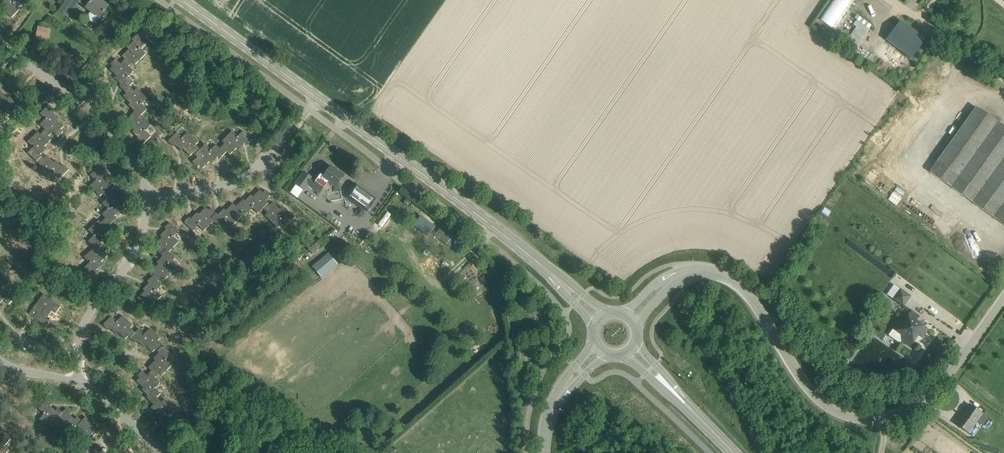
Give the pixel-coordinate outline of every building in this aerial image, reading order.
[(3,2),(2,4),(8,10),(6,12),(12,17),(21,8),(15,3),(18,0),(1,0),(3,2)] [(91,11),(87,16),(87,19),(93,23),(96,23),(100,18),(108,6),(100,0),(92,0),(91,1),(90,0),(67,0),(66,1),(65,0),(59,0),(58,2),(63,6),(59,10),(68,16),(78,2),(86,7),(86,8),(91,11)] [(825,15),(822,21),(835,29),(853,0),(834,0),(825,15)] [(862,45),(871,21),(857,16),(853,25),(855,25),(849,41),(862,45)] [(888,41),(911,59),(926,40),(902,22),(888,41)] [(38,26),(36,36),(49,39),(51,29),(38,26)] [(123,60),(128,66),(133,61),(136,64),(146,53),(140,48),(146,42),(137,33),(132,39),(133,40),(127,47),(129,48),(122,55),(125,58),(123,60)] [(119,85),(124,90),(129,85),(130,85),(133,82),(128,76),(133,71),(128,66),(123,60),(121,63),(116,58),(110,63),(112,65),(109,69),(116,76),(115,77),(121,84),(119,85)] [(135,111),(133,112),(138,117),(141,115),(147,109),(142,103),(147,98),(137,87),(134,90),(130,85),(129,85),(124,90),(126,93),(123,96),(130,103),(128,104),(135,111)] [(1,119),(7,113),(12,118),(21,109),(16,104),(14,106),(8,100),(6,101),(0,95),(0,117),(1,119)] [(45,129),(50,134),(52,132),(57,137),(63,132),(60,129),(64,126),(57,119),(59,117),(52,111),(54,109),(49,104),(40,113),(45,118),(40,124),(45,129)] [(1003,224),(1003,127),(977,107),(930,171),(1003,224)] [(151,125),(141,115),(138,117),(133,112),(128,117),(130,120),(127,123),(134,130),(132,132),(138,138),(137,140),(142,145),(151,136),(146,130),(151,125)] [(48,136),(50,134),(45,129),(40,134),(37,131),(27,141),(32,147),(27,152),(35,161),(41,156),(39,154),(46,148),(44,146),(51,139),(48,136)] [(217,151),(223,156),(224,154),(228,157),(235,150),(236,152),(243,146),(244,147),(250,142),(241,133),(235,139),(230,133),(219,144),(222,146),(217,151)] [(198,152),(193,147),(196,145),(185,134),(180,140),(174,134),(165,144),(170,149),(172,147),(179,153),(180,152),(187,159),(190,155),(193,158),(198,152)] [(198,152),(193,158),(195,160),(190,165),(195,170),(197,168),(200,171),(207,164),(209,166),(216,159),(217,161),(223,156),(217,151),(214,147),(208,152),(203,147),(198,152)] [(41,156),(35,161),(40,166),(38,168),(48,179),(54,174),(59,179),(68,170),(63,165),(61,166),(55,160),(53,162),(46,155),(43,158),(41,156)] [(107,199),(113,193),(111,191),(114,188),(107,181),(109,180),(103,173),(104,171),(99,166),(90,175),(95,181),(90,186),(100,197),(103,194),(107,199)] [(331,194),(342,192),(340,181),(344,175),(331,166),(322,178),(319,175),(315,181),(313,179),(313,178),(304,171),(295,184),(304,191),(309,185),(320,193),(324,187),(330,186),(331,194)] [(356,184),(346,197),(367,211),(376,198),(356,184)] [(257,213),(262,208),(267,203),(265,200),(270,195),(265,190),(263,192),(259,189),(252,196),(251,194),(244,201),(243,199),(237,204),(243,210),(246,213),(252,208),(257,213)] [(113,193),(107,199),(102,204),(108,209),(102,215),(106,218),(112,223),(117,218),(115,217),(121,210),(119,209),(126,202),(123,198),(126,196),(120,191),(115,196),(113,193)] [(270,205),(267,203),(262,208),(267,213),(264,215),(275,226),(280,220),(286,226),(295,216),(290,211),(288,213),(281,207),(280,209),(273,202),(270,205)] [(243,210),(237,204),(235,206),(232,203),(225,210),(224,208),(217,215),(216,213),(210,218),(213,221),(219,227),(225,222),(230,227),(241,217),(238,214),(243,210)] [(203,231),(213,221),(210,218),(216,213),(211,208),(208,210),(205,207),(198,214),(196,212),(190,219),(188,217),(183,222),(192,231),(198,226),(203,231)] [(98,250),(102,245),(101,244),(107,237),(106,236),(113,229),(110,226),(112,223),(106,218),(101,223),(99,220),(88,231),(94,236),(88,242),(95,248),(98,250)] [(166,249),(169,252),(179,242),(174,236),(179,231),(170,222),(165,227),(166,229),(160,236),(162,237),(155,244),(158,247),(156,250),(161,255),(166,249)] [(442,241),(450,247),(457,238),(450,232),(442,241)] [(95,248),(85,258),(90,263),(85,269),(94,278),(99,273),(97,271),(103,265),(102,263),(109,256),(106,253),(108,250),(102,245),(98,250),(95,248)] [(176,258),(169,252),(166,249),(161,255),(163,256),(157,263),(159,264),(152,272),(155,275),(153,277),(158,282),(163,277),(165,280),(176,269),(170,264),(176,258)] [(319,270),(333,258),(328,252),(314,264),(319,270)] [(0,303),(3,299),(9,304),(14,298),(11,295),(4,288),(9,282),(0,274),(0,302),(0,303)] [(162,285),(158,282),(153,277),(148,282),(150,284),(143,290),(145,292),(138,299),(142,302),(139,304),(145,309),(150,304),(152,307),(162,296),(157,291),(162,285)] [(894,284),(887,293),(893,297),(900,288),(894,284)] [(894,299),(903,306),(910,296),(901,289),(894,299)] [(29,313),(46,326),(50,321),(46,318),(52,310),(56,313),(61,306),(43,293),(29,313)] [(902,341),(910,347),(918,335),(923,337),(929,329),(917,321),(920,316),(911,310),(902,323),(898,320),(892,328),(904,336),(902,341)] [(130,338),(135,332),(130,328),(133,325),(122,315),(117,321),(111,315),(103,325),(108,330),(109,328),(116,334),(118,332),(125,339),(128,336),(130,338)] [(139,328),(135,332),(130,338),(135,343),(137,341),(144,347),(145,345),(153,352),(156,349),(157,350),(162,345),(158,341),(160,338),(150,328),(144,333),(139,328)] [(151,370),(150,372),(155,377),(159,373),(162,375),(172,365),(166,359),(172,354),(162,345),(157,350),(159,352),(153,359),(155,360),(148,367),(151,370)] [(146,397),(151,402),(156,397),(157,397),(161,393),(155,388),(160,382),(155,377),(150,372),(147,375),(142,370),(137,375),(139,378),(136,381),(143,388),(142,389),(148,396),(146,397)] [(162,401),(157,397),(156,397),(151,402),(154,404),(151,407),(158,414),(156,416),(162,422),(161,424),(166,429),(175,420),(169,414),(175,409),(164,399),(162,401)] [(51,404),(46,399),(38,408),(44,414),(39,419),(44,424),(47,420),(51,423),(57,416),(58,417),(63,412),(62,412),(58,408),(55,410),(50,405),(51,404)] [(969,404),(956,423),(969,432),(977,421),(982,425),(987,417),(982,414),(982,413),(969,404)] [(66,408),(62,412),(63,412),(58,417),(63,422),(58,428),(63,433),(67,429),(70,432),(76,425),(78,426),(82,421),(82,420),(77,416),(75,419),(69,414),(71,412),(66,408)] [(85,417),(82,420),(82,421),(78,426),(83,431),(78,437),(83,441),(86,437),(90,440),(96,433),(97,435),(102,429),(97,425),(94,427),(89,423),(90,421),(85,417)] [(9,450),(5,446),(11,439),(6,434),(0,441),(0,452),(7,452),(9,450)] [(90,440),(86,437),(83,441),(78,446),(84,451),(82,452),(100,452),(103,450),(98,445),(95,448),(90,443),(92,441),(90,440)]
